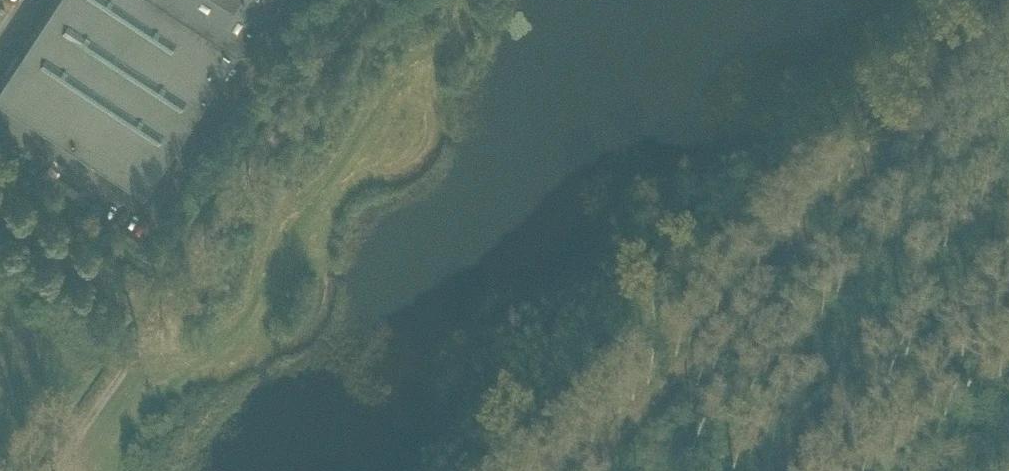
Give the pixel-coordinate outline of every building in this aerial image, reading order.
[(280,0),(56,0),(0,86),(0,98),(144,192),(239,49),(249,47),(280,0)]
